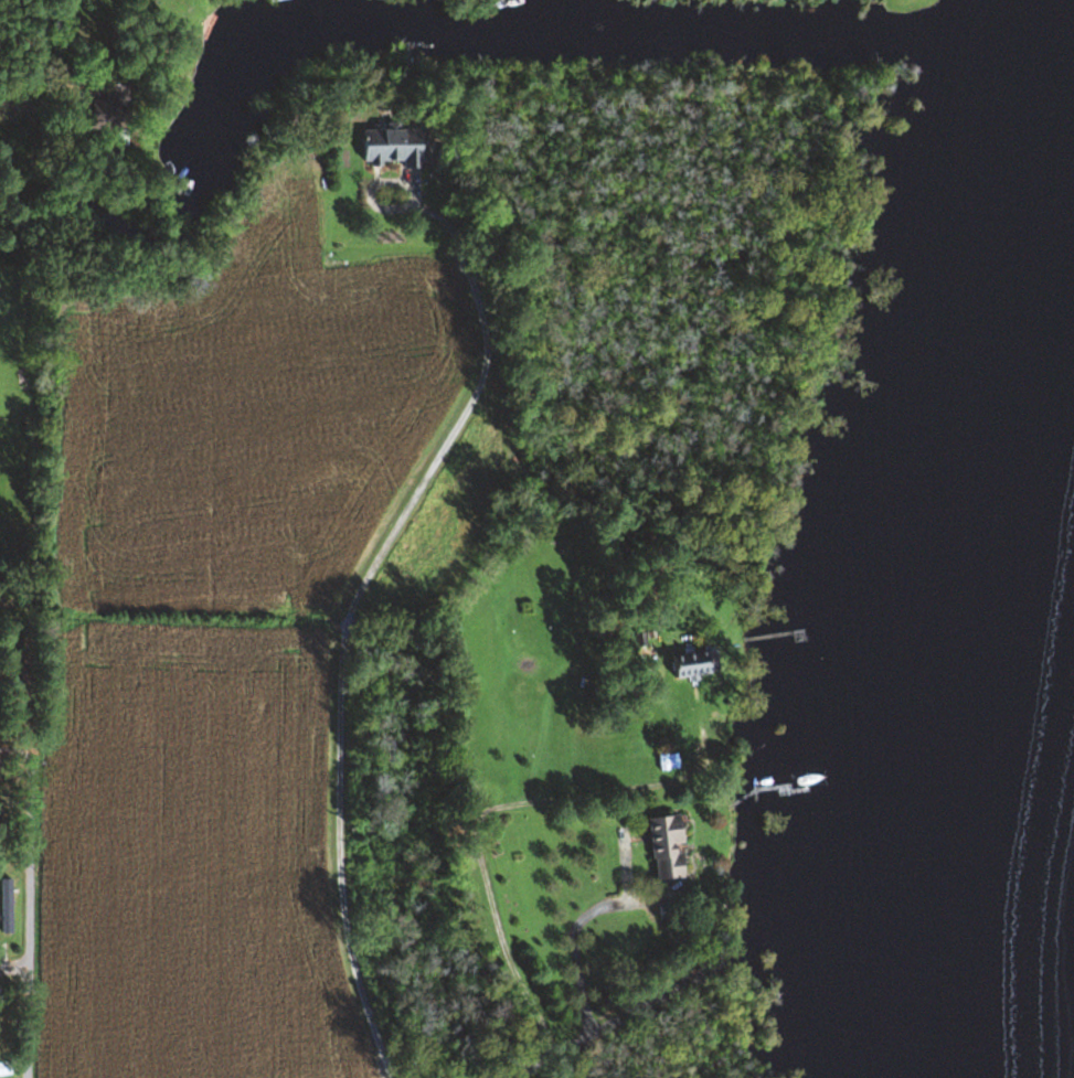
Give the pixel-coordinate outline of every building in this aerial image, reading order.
[(86,100),(85,129),(120,130),(122,86),(103,85),(103,101),(86,100)] [(417,168),(416,129),(356,130),(356,164),(398,164),(398,168),(417,168)] [(711,648),(665,658),(670,680),(715,670),(711,648)] [(651,880),(680,878),(674,816),(644,818),(651,880)] [(12,935),(12,880),(0,880),(0,935),(12,935)]
